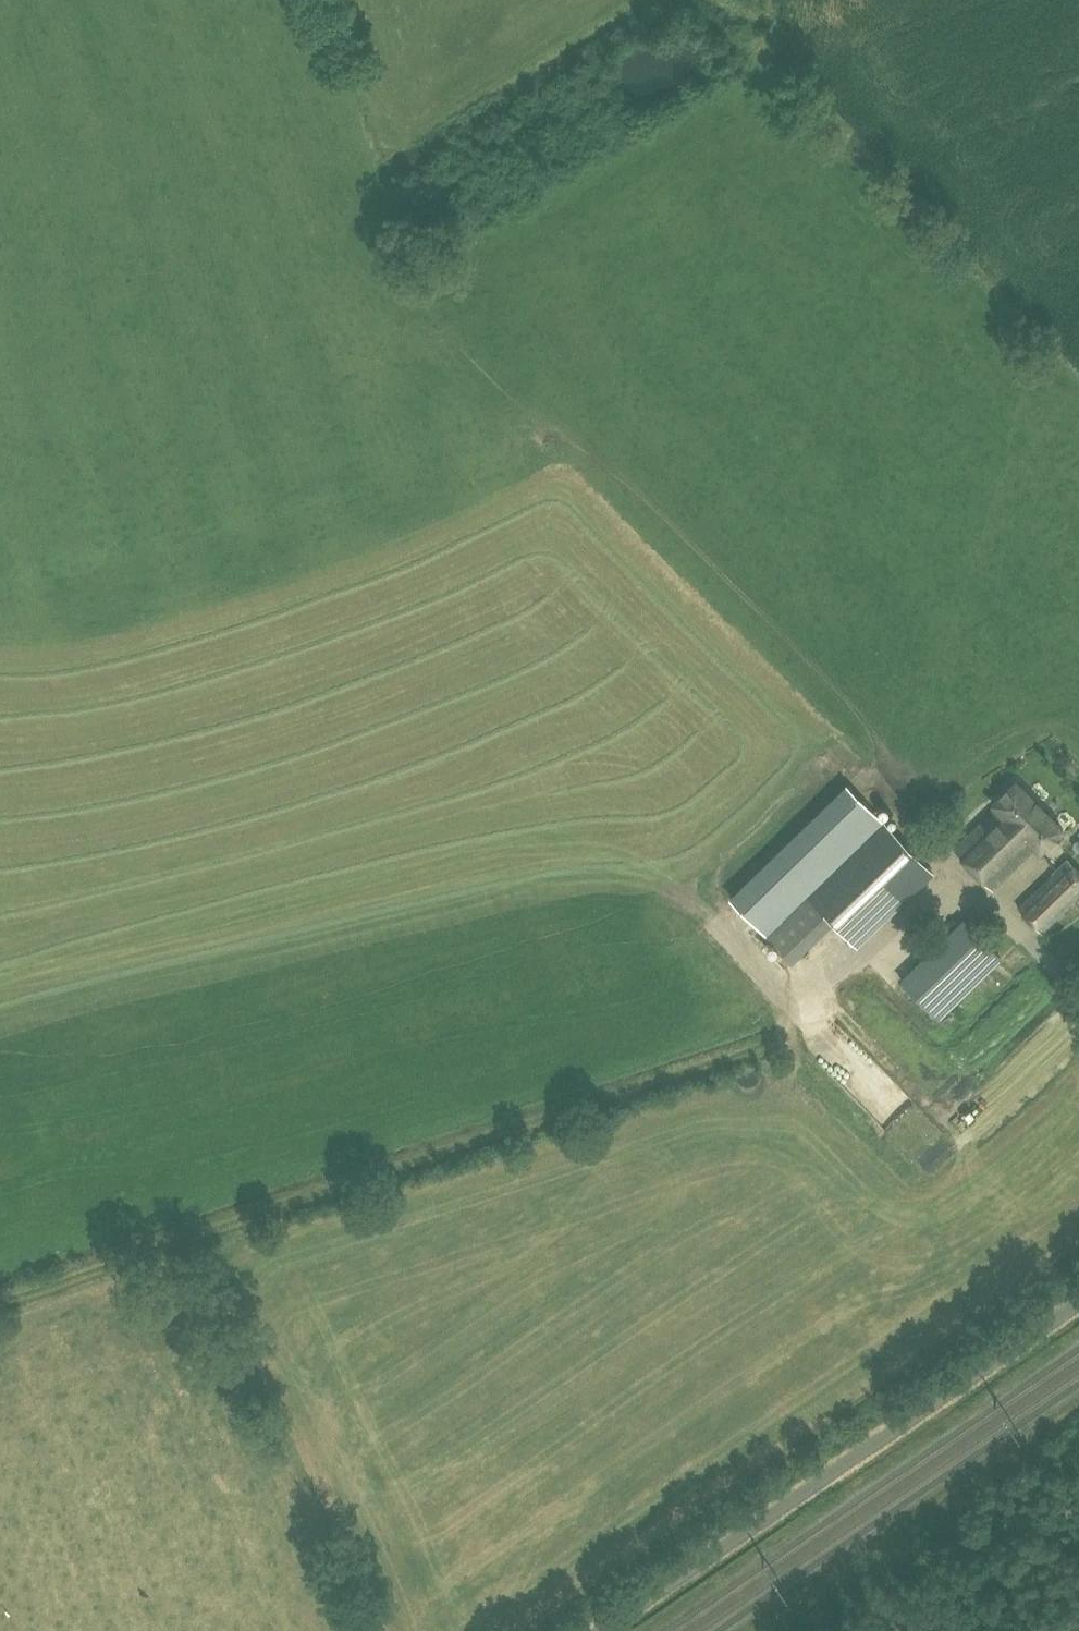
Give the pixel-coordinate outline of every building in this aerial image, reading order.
[(1064,828),(1016,780),(993,802),(996,806),(953,848),(993,889),(1036,847),(1040,851),(1064,828)] [(859,945),(934,871),(851,786),(733,901),(793,962),(835,920),(859,945)] [(1053,841),(1059,855),(1074,849),(1069,835),(1053,841)] [(1068,858),(1018,907),(1042,931),(1078,896),(1078,869),(1068,858)] [(902,980),(939,1017),(1001,956),(965,919),(902,980)]
